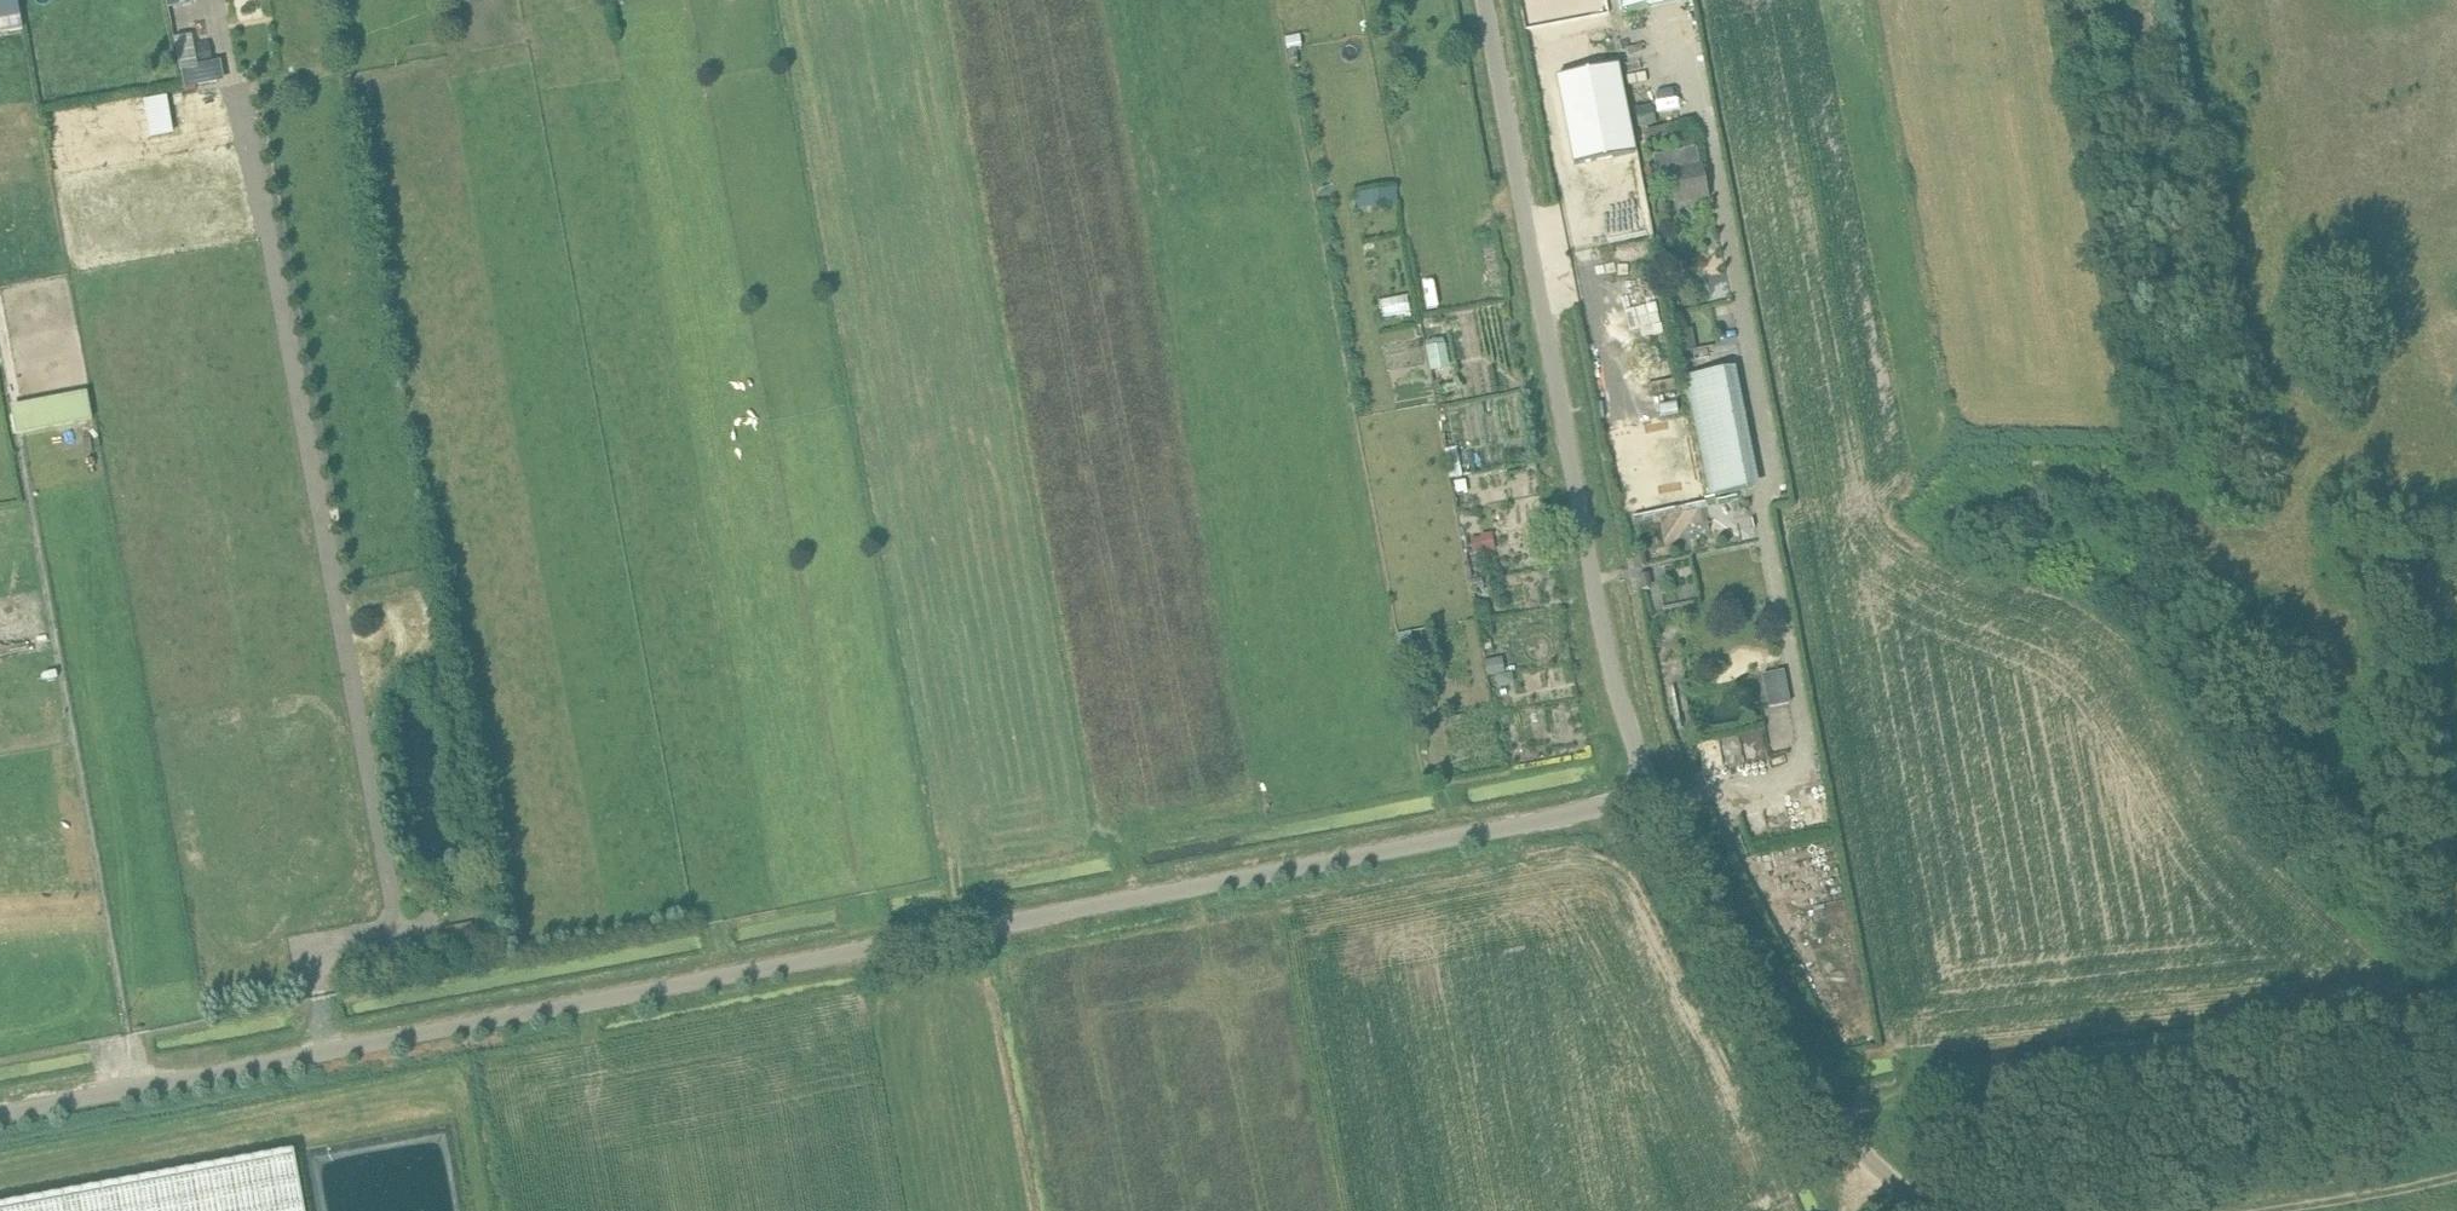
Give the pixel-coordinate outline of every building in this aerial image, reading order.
[(1621,11),(1676,0),(1619,0),(1621,11)] [(209,43),(194,45),(195,49),(197,64),(212,62),(209,43)] [(1617,58),(1556,70),(1574,158),(1634,146),(1617,58)] [(185,87),(225,80),(221,60),(213,61),(212,62),(197,64),(182,67),(185,87)] [(170,93),(146,99),(154,136),(179,130),(170,93)] [(1665,205),(1710,199),(1701,121),(1656,126),(1665,205)] [(1361,208),(1395,205),(1394,188),(1359,191),(1361,208)] [(1683,331),(1688,351),(1699,348),(1694,328),(1683,331)] [(1435,369),(1455,365),(1450,342),(1430,346),(1435,369)] [(1759,486),(1735,366),(1685,376),(1709,496),(1759,486)] [(16,433),(94,418),(89,390),(11,405),(16,433)] [(1686,415),(1610,430),(1625,506),(1701,491),(1686,415)] [(1462,445),(1448,447),(1451,476),(1466,474),(1462,445)] [(1496,531),(1473,537),(1480,565),(1502,560),(1496,531)] [(1790,668),(1767,672),(1772,704),(1795,701),(1790,668)] [(293,1151),(0,1205),(0,1210),(304,1210),(293,1151)]
